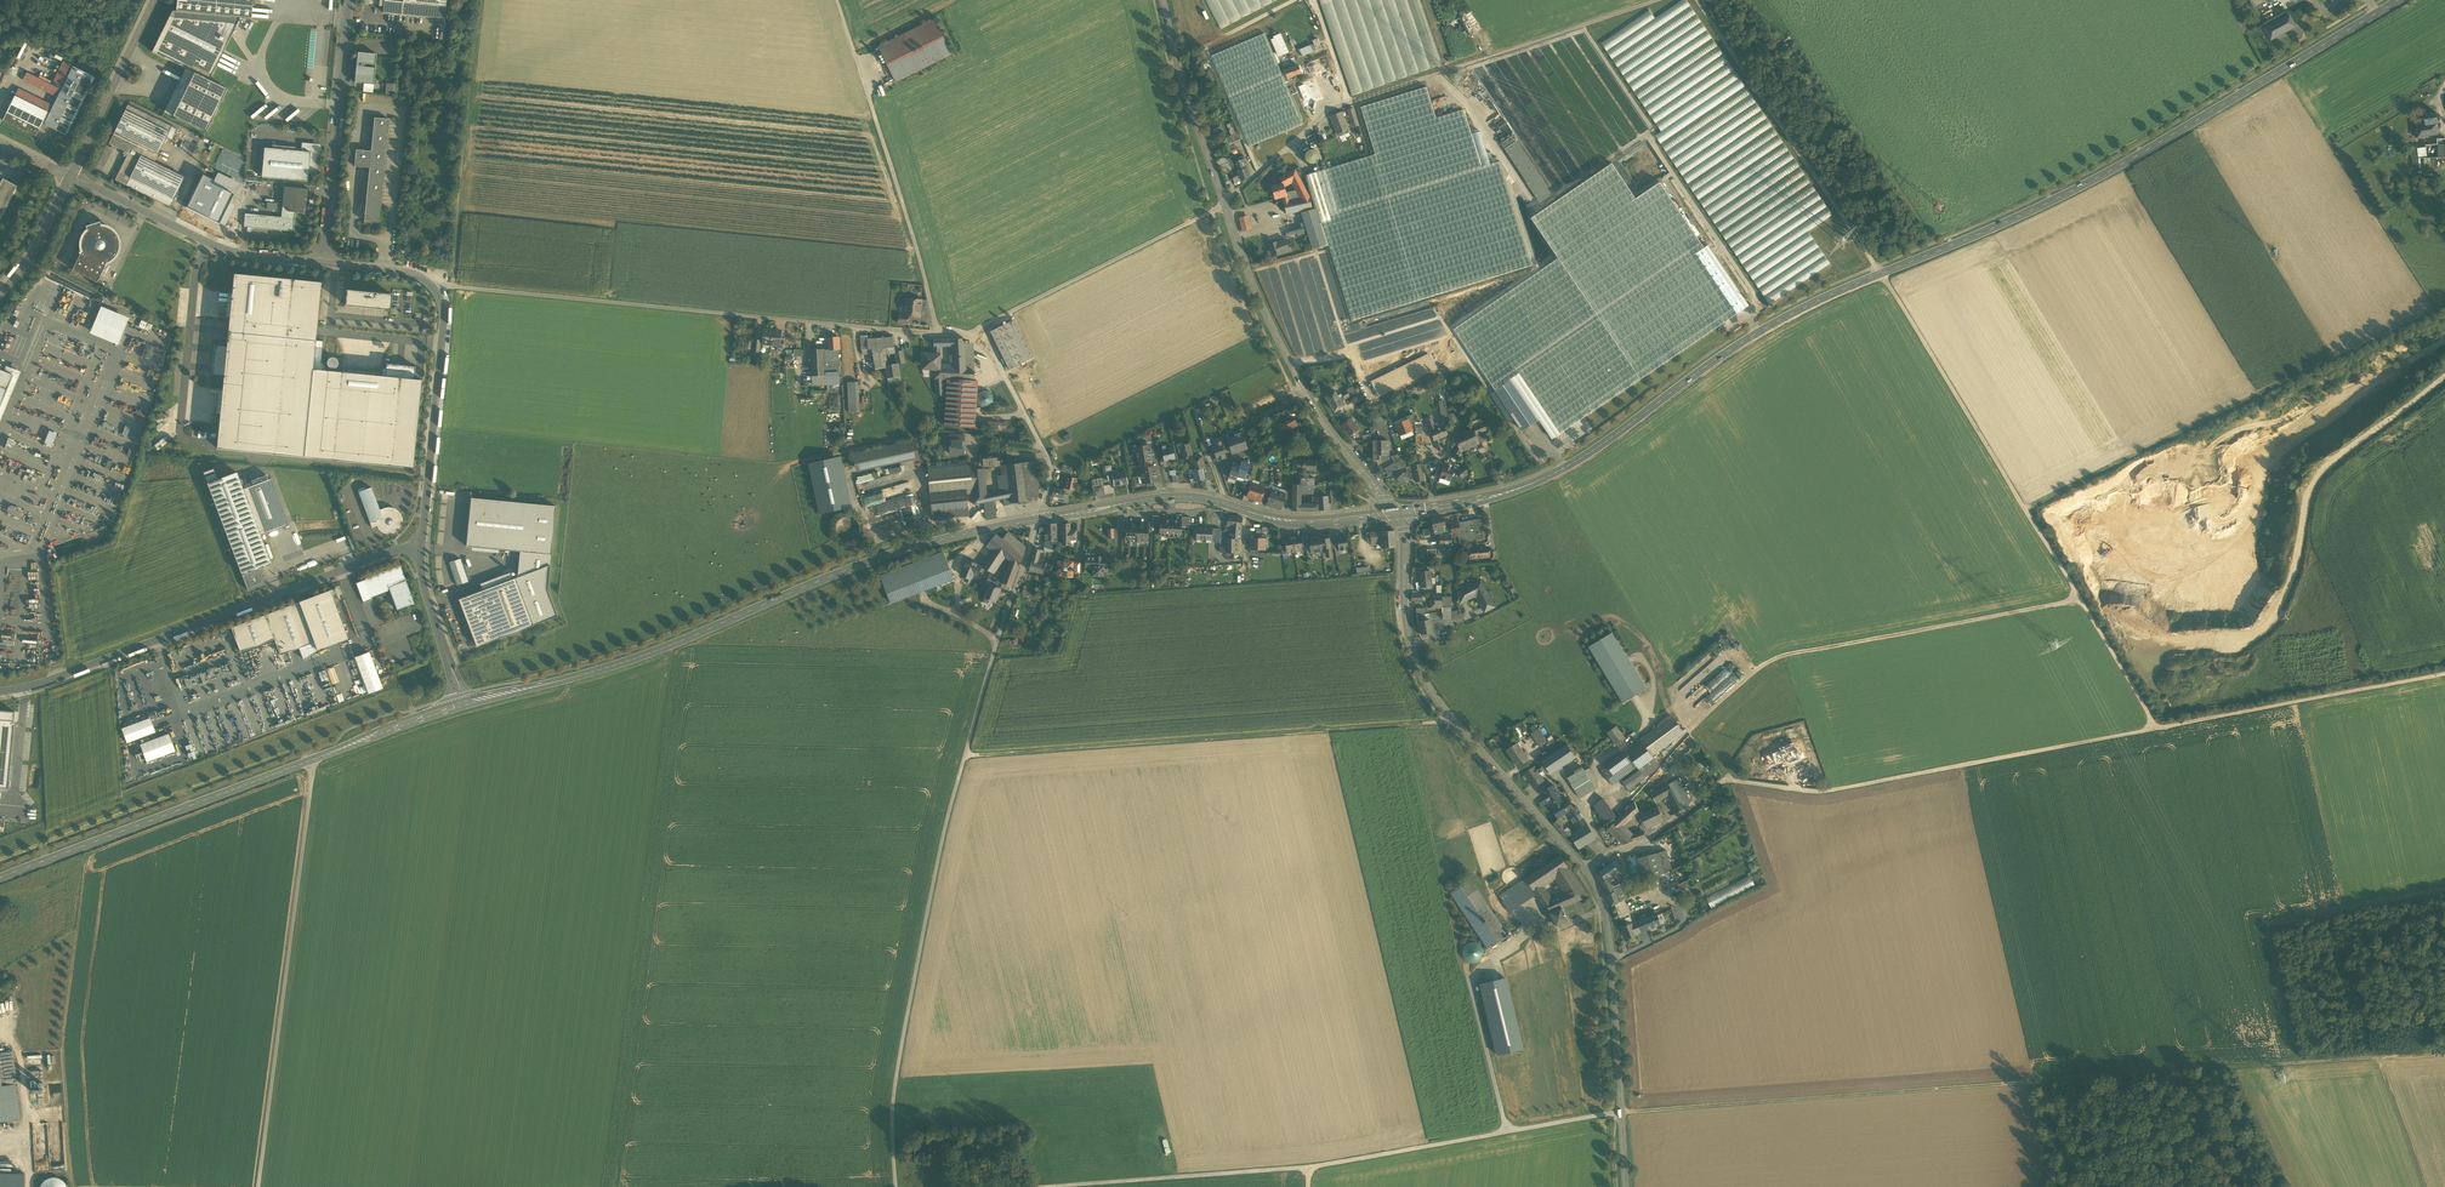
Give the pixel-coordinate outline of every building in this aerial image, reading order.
[(252,7),(184,0),(177,0),(176,11),(240,18),(251,19),(252,7)] [(445,7),(384,1),(384,0),(382,0),(382,7),(383,7),(383,13),(444,19),(445,7)] [(1218,30),(1276,0),(1203,0),(1218,30)] [(1769,304),(1830,264),(1807,233),(1834,214),(1684,0),(1681,0),(1655,19),(1649,10),(1599,44),(1660,131),(1653,137),(1769,304)] [(2254,8),(2257,7),(2269,0),(2249,0),(2254,8)] [(240,18),(176,11),(172,11),(152,52),(185,69),(209,80),(240,18)] [(1478,25),(1469,13),(1466,15),(1475,27),(1478,25)] [(2288,30),(2295,27),(2289,15),(2282,19),(2288,30)] [(1463,17),(1460,19),(1469,31),(1472,29),(1463,17)] [(878,47),(896,82),(952,54),(934,19),(878,47)] [(2268,34),(2271,39),(2288,30),(2282,19),(2267,28),(2269,33),(2268,34)] [(1210,56),(1249,147),(1303,124),(1276,61),(1272,51),(1264,33),(1210,56)] [(1281,33),(1270,38),(1277,56),(1288,52),(1281,33)] [(1314,48),(1315,51),(1321,48),(1317,38),(1312,40),(1315,47),(1314,48)] [(1310,45),(1300,49),(1302,56),(1313,52),(1310,45)] [(356,66),(375,68),(376,54),(358,52),(356,66)] [(226,63),(231,66),(228,71),(234,74),(239,63),(229,58),(226,63)] [(95,78),(71,66),(71,65),(63,61),(51,85),(59,89),(55,97),(57,98),(53,106),(51,105),(47,112),(15,96),(3,120),(35,136),(42,124),(66,135),(95,78)] [(1284,70),(1287,79),(1301,74),(1298,65),(1284,70)] [(364,83),(373,84),(375,68),(356,66),(355,83),(364,83)] [(164,112),(205,132),(227,89),(209,80),(185,69),(164,112)] [(59,89),(51,85),(27,72),(23,81),(55,97),(59,89)] [(1306,84),(1311,96),(1317,94),(1311,82),(1306,84)] [(373,84),(364,83),(363,92),(373,93),(373,84)] [(385,94),(393,95),(394,84),(387,84),(386,84),(385,94)] [(1306,98),(1300,84),(1295,86),(1301,100),(1306,98)] [(1375,154),(1372,155),(1386,202),(1390,201),(1409,262),(1340,284),(1351,321),(1383,311),(1423,299),(1532,266),(1500,161),(1481,167),(1463,110),(1435,118),(1426,87),(1360,107),(1375,154)] [(47,112),(51,105),(19,89),(15,96),(47,112)] [(169,132),(172,126),(128,105),(125,110),(169,132)] [(1350,118),(1351,123),(1357,121),(1353,108),(1347,110),(1349,115),(1346,116),(1347,118),(1350,118)] [(115,180),(170,207),(185,177),(154,162),(166,138),(172,140),(177,129),(172,126),(169,132),(125,110),(109,143),(125,152),(127,156),(115,180)] [(1348,129),(1345,122),(1342,112),(1330,116),(1334,126),(1336,133),(1337,133),(1343,131),(1348,129)] [(2426,122),(2426,124),(2438,123),(2436,113),(2425,114),(2426,122)] [(364,222),(378,223),(389,119),(374,118),(371,151),(356,150),(354,166),(369,168),(364,222)] [(2415,124),(2416,138),(2439,135),(2438,123),(2426,124),(2426,122),(2415,124)] [(1231,135),(1234,142),(1242,139),(1239,132),(1231,135)] [(1505,149),(1540,202),(1551,194),(1516,141),(1505,149)] [(303,144),(302,151),(310,152),(308,172),(316,173),(319,146),(303,144)] [(2418,159),(2419,159),(2428,158),(2426,147),(2417,148),(2418,159)] [(307,182),(308,172),(310,152),(302,151),(295,151),(272,148),(265,148),(262,177),(307,182)] [(2420,167),(2419,159),(2418,159),(2417,148),(2412,149),(2414,168),(2420,167)] [(1317,152),(1312,150),(1308,151),(1305,155),(1305,159),(1308,163),(1313,163),(1317,161),(1319,156),(1317,152)] [(1339,282),(1340,284),(1409,262),(1390,201),(1386,202),(1372,155),(1305,176),(1315,209),(1319,223),(1321,222),(1328,245),(1333,260),(1339,282)] [(1238,171),(1236,172),(1235,168),(1231,170),(1229,162),(1220,165),(1223,175),(1226,174),(1231,172),(1234,182),(1241,179),(1249,176),(1243,160),(1235,163),(1238,171)] [(1531,218),(1559,258),(1641,379),(1750,306),(1708,245),(1704,248),(1660,182),(1636,199),(1612,164),(1531,218)] [(1297,191),(1301,198),(1309,196),(1295,169),(1283,176),(1288,184),(1292,182),(1297,191)] [(227,191),(232,180),(218,172),(214,180),(215,180),(213,184),(227,191)] [(215,180),(214,180),(203,175),(187,207),(219,223),(230,202),(234,194),(227,191),(213,184),(215,180)] [(1272,187),(1275,199),(1282,196),(1286,195),(1284,187),(1288,184),(1283,176),(1280,178),(1283,183),(1272,187)] [(16,186),(3,179),(0,184),(0,217),(16,186)] [(232,180),(227,191),(234,194),(239,183),(232,180)] [(284,187),(282,207),(288,208),(288,211),(295,212),(307,213),(309,189),(284,187)] [(1286,195),(1282,196),(1284,202),(1293,200),(1297,199),(1301,198),(1297,191),(1286,195)] [(1301,198),(1297,199),(1300,211),(1312,208),(1309,196),(1301,198)] [(1286,214),(1296,212),(1293,200),(1284,202),(1286,214)] [(219,223),(225,226),(235,205),(230,202),(219,223)] [(187,207),(186,209),(218,225),(219,223),(187,207)] [(293,231),(295,212),(288,211),(288,208),(282,207),(281,217),(245,213),(244,227),(247,227),(247,232),(251,232),(252,227),(293,231)] [(1307,232),(1312,250),(1328,245),(1321,222),(1319,223),(1315,209),(1301,213),(1304,224),(1307,232)] [(1242,231),(1252,228),(1249,216),(1239,218),(1242,231)] [(86,226),(87,230),(92,227),(97,226),(101,225),(100,221),(86,226)] [(1297,233),(1298,235),(1306,233),(1303,224),(1296,227),(1297,233)] [(105,266),(107,263),(110,262),(114,259),(116,256),(118,253),(120,246),(119,241),(118,236),(115,233),(111,229),(107,226),(101,225),(97,226),(92,227),(87,230),(84,233),(82,238),(80,243),(80,247),(81,251),(80,254),(105,266)] [(1287,236),(1297,233),(1296,227),(1285,230),(1287,236)] [(1271,250),(1273,256),(1274,256),(1291,250),(1289,244),(1287,245),(1285,239),(1269,245),(1271,250)] [(1267,252),(1270,262),(1276,260),(1274,256),(1273,256),(1271,250),(1267,252)] [(105,266),(80,254),(73,268),(72,270),(75,271),(94,281),(97,282),(98,280),(105,266)] [(1552,439),(1641,379),(1559,258),(1454,329),(1496,390),(1512,379),(1539,420),(1552,439)] [(229,317),(227,346),(224,375),(222,390),(220,414),(217,448),(413,467),(421,380),(414,379),(385,376),(381,376),(380,376),(342,372),(325,370),(313,369),(316,340),(321,282),(234,274),(232,293),(229,317)] [(345,305),(390,310),(391,294),(347,290),(345,305)] [(909,316),(914,316),(920,316),(921,301),(916,300),(916,299),(906,298),(904,315),(909,316)] [(90,333),(118,345),(129,318),(101,306),(90,333)] [(1362,333),(1361,338),(1366,337),(1366,339),(1369,337),(1370,338),(1378,340),(1378,341),(1384,339),(1386,343),(1391,341),(1394,339),(1391,339),(1395,338),(1401,336),(1405,333),(1402,329),(1408,330),(1409,328),(1421,325),(1415,323),(1422,321),(1423,317),(1427,318),(1431,315),(1436,316),(1431,308),(1368,325),(1360,331),(1362,333)] [(898,323),(908,324),(909,316),(904,315),(899,314),(898,323)] [(990,331),(1009,369),(1033,357),(1015,319),(990,331)] [(53,325),(47,340),(82,354),(83,351),(87,341),(88,339),(53,325)] [(763,344),(769,345),(771,345),(772,332),(770,332),(770,330),(764,329),(763,344)] [(775,332),(772,332),(771,345),(779,345),(780,345),(780,341),(781,331),(775,330),(775,332)] [(860,336),(861,350),(868,349),(867,339),(868,339),(867,336),(860,336)] [(828,349),(828,350),(838,349),(840,349),(839,337),(827,338),(828,349)] [(867,339),(868,349),(885,348),(894,347),(892,337),(868,339),(867,339)] [(964,338),(952,339),(952,346),(954,367),(954,372),(959,372),(965,372),(965,371),(964,344),(964,338)] [(323,341),(316,340),(313,369),(325,370),(325,362),(321,362),(323,341)] [(87,352),(91,343),(87,341),(83,351),(87,352)] [(973,343),(964,344),(965,371),(974,372),(973,343)] [(211,374),(224,375),(227,346),(214,345),(211,374)] [(886,354),(885,348),(868,349),(861,350),(862,354),(873,353),(875,365),(863,367),(863,371),(886,367),(886,366),(888,365),(886,354)] [(810,350),(812,376),(825,376),(824,349),(823,349),(810,350)] [(824,349),(825,376),(839,375),(838,349),(828,350),(828,349),(824,349)] [(895,353),(897,364),(898,364),(905,362),(902,351),(895,352),(895,353)] [(935,370),(940,370),(940,366),(941,354),(940,354),(934,354),(934,353),(923,353),(922,370),(935,370)] [(332,369),(335,368),(337,365),(338,362),(337,359),(334,357),(331,357),(328,359),(327,362),(327,365),(329,367),(332,369)] [(1378,366),(1378,362),(1375,362),(1371,363),(1370,362),(1372,362),(1363,361),(1364,364),(1358,366),(1361,375),(1369,376),(1370,379),(1367,378),(1363,379),(1364,381),(1366,381),(1371,380),(1370,378),(1371,377),(1372,374),(1373,377),(1378,376),(1377,376),(1378,375),(1379,372),(1378,368),(1373,368),(1378,366)] [(386,364),(385,369),(385,376),(414,379),(415,366),(386,364)] [(886,367),(888,378),(900,376),(898,364),(897,364),(888,365),(886,366),(886,367)] [(0,406),(0,421),(20,372),(6,366),(4,371),(13,375),(0,406)] [(935,370),(934,378),(943,379),(947,379),(958,380),(959,372),(954,372),(954,367),(940,366),(940,370),(935,370)] [(13,375),(4,371),(0,370),(0,406),(13,375)] [(965,372),(959,372),(958,380),(974,381),(974,372),(965,371),(965,372)] [(840,383),(839,375),(825,376),(812,376),(812,384),(840,383)] [(944,395),(943,379),(934,378),(936,395),(944,395)] [(974,381),(958,380),(947,379),(944,426),(975,428),(978,381),(974,381)] [(1495,391),(1523,431),(1539,420),(1512,379),(1496,390),(1495,391)] [(847,382),(849,413),(860,412),(858,382),(847,382)] [(1337,396),(1339,399),(1348,393),(1354,390),(1352,387),(1341,394),(1337,396)] [(1325,397),(1329,404),(1339,399),(1337,396),(1335,391),(1325,397)] [(1344,399),(1350,396),(1348,393),(1339,399),(1341,401),(1344,399)] [(1355,400),(1357,403),(1364,399),(1363,395),(1355,400)] [(1341,401),(1339,399),(1329,404),(1334,412),(1343,406),(1341,401)] [(1442,416),(1447,415),(1445,400),(1439,401),(1442,416)] [(1449,422),(1456,421),(1454,412),(1447,414),(1449,422)] [(1408,420),(1409,424),(1414,422),(1413,414),(1404,418),(1405,421),(1408,420)] [(1279,418),(1282,423),(1285,421),(1286,419),(1288,418),(1286,415),(1279,418)] [(1372,420),(1376,430),(1386,425),(1382,416),(1372,420)] [(1282,423),(1286,431),(1297,425),(1293,417),(1289,419),(1288,418),(1286,419),(1285,421),(1282,423)] [(1485,430),(1486,433),(1499,428),(1497,422),(1501,420),(1499,417),(1483,425),(1485,430)] [(1426,420),(1431,431),(1436,429),(1431,418),(1426,420)] [(1349,419),(1342,424),(1350,435),(1358,430),(1355,426),(1356,426),(1353,422),(1352,423),(1349,419)] [(1395,425),(1399,435),(1412,430),(1409,424),(1408,420),(1405,421),(1395,425)] [(1349,436),(1350,435),(1342,424),(1341,425),(1344,430),(1346,433),(1349,436)] [(1482,424),(1464,432),(1470,447),(1478,443),(1474,435),(1485,430),(1483,425),(1482,424)] [(1431,431),(1434,440),(1439,439),(1448,435),(1444,426),(1436,429),(1431,431)] [(57,434),(49,430),(44,441),(52,445),(57,434)] [(1301,437),(1307,443),(1312,437),(1307,432),(1301,437)] [(1453,437),(1458,446),(1461,452),(1463,450),(1470,447),(1464,432),(1453,437)] [(950,448),(950,455),(964,454),(963,447),(962,447),(961,441),(964,441),(964,434),(954,435),(954,436),(949,436),(949,439),(945,439),(945,448),(950,448)] [(1234,436),(1234,438),(1239,451),(1247,449),(1243,439),(1241,434),(1234,436)] [(157,448),(168,441),(164,436),(154,444),(157,448)] [(1232,454),(1239,451),(1234,438),(1227,440),(1229,444),(1232,454)] [(1443,449),(1439,439),(1434,440),(1438,451),(1443,449)] [(853,454),(856,467),(918,454),(915,441),(853,454)] [(1200,443),(1202,452),(1210,450),(1207,441),(1200,443)] [(1388,441),(1380,441),(1372,441),(1373,460),(1380,460),(1380,455),(1381,455),(1388,455),(1388,441)] [(1215,453),(1217,460),(1226,457),(1222,448),(1220,442),(1220,443),(1213,445),(1212,445),(1215,453)] [(1181,446),(1184,459),(1188,458),(1187,456),(1192,454),(1189,444),(1181,446)] [(1135,448),(1136,455),(1151,452),(1150,445),(1135,448)] [(1162,451),(1164,461),(1175,458),(1172,448),(1171,446),(1166,447),(1167,449),(1162,451)] [(1457,458),(1461,452),(1458,446),(1450,454),(1451,455),(1456,459),(1457,459),(1457,458)] [(2223,450),(2226,456),(2232,453),(2229,447),(2223,450)] [(989,466),(989,467),(999,466),(998,455),(996,455),(996,450),(983,451),(984,466),(989,466)] [(50,457),(35,451),(26,472),(30,474),(38,477),(42,479),(50,457)] [(1152,459),(1151,452),(1136,455),(1137,462),(1143,461),(1151,460),(1152,459)] [(918,454),(856,467),(857,471),(919,458),(918,454)] [(852,507),(841,456),(835,458),(846,508),(852,507)] [(1190,460),(1193,469),(1196,468),(1197,470),(1202,469),(1205,468),(1204,464),(1202,456),(1190,460)] [(1392,459),(1395,463),(1396,464),(1398,462),(1401,468),(1404,467),(1398,456),(1392,459)] [(835,458),(809,463),(820,514),(846,508),(835,458)] [(1433,459),(1427,462),(1431,470),(1436,468),(1433,459)] [(1036,461),(1022,463),(1026,501),(1037,500),(1039,488),(1036,461)] [(1241,461),(1240,465),(1241,465),(1237,476),(1237,477),(1244,479),(1246,474),(1249,464),(1241,461)] [(1320,462),(1298,461),(1297,469),(1314,470),(1314,474),(1319,474),(1319,472),(1320,472),(1319,472),(1320,462)] [(970,463),(971,470),(980,469),(979,462),(970,463)] [(1399,468),(1401,468),(1398,462),(1396,464),(1395,463),(1384,469),(1388,475),(1399,468)] [(927,467),(930,497),(967,494),(972,493),(970,470),(971,470),(970,463),(927,467)] [(1022,463),(1007,465),(1008,474),(1011,497),(1011,503),(1012,503),(1026,501),(1022,463)] [(1236,480),(1237,477),(1237,476),(1241,465),(1240,465),(1233,463),(1231,469),(1228,478),(1236,480)] [(1407,471),(1405,474),(1410,480),(1413,477),(1413,476),(1414,475),(1415,482),(1423,480),(1422,476),(1423,476),(1423,473),(1421,473),(1419,464),(1405,467),(1407,471)] [(1140,469),(1142,476),(1157,474),(1155,466),(1152,467),(1144,468),(1140,469)] [(1205,468),(1202,469),(1205,479),(1204,479),(1205,481),(1214,478),(1211,471),(1210,466),(1205,468)] [(1440,478),(1449,480),(1453,469),(1443,466),(1440,478)] [(1456,472),(1461,479),(1469,473),(1463,466),(1456,472)] [(1223,476),(1228,478),(1231,469),(1223,467),(1221,471),(1223,476)] [(203,472),(207,483),(217,479),(213,468),(203,472)] [(1191,483),(1204,479),(1205,479),(1202,469),(1197,470),(1196,468),(1193,469),(1192,469),(1192,471),(1193,474),(1189,475),(1191,483)] [(872,505),(877,525),(902,518),(900,510),(917,505),(915,499),(911,500),(910,494),(913,493),(906,469),(891,473),(890,469),(852,480),(853,484),(856,483),(863,507),(872,505)] [(993,500),(995,500),(994,493),(986,494),(985,477),(984,469),(980,469),(971,470),(970,470),(972,493),(974,504),(983,502),(993,500)] [(1115,480),(1116,486),(1126,484),(1128,484),(1127,478),(1126,471),(1117,472),(1117,471),(1112,471),(1111,472),(1112,473),(1107,474),(1107,476),(1107,477),(1108,477),(1108,481),(1115,480)] [(242,575),(242,574),(258,568),(271,564),(260,535),(243,489),(236,472),(217,479),(207,483),(242,575)] [(1403,486),(1410,480),(1405,474),(1403,473),(1396,479),(1403,486)] [(998,492),(1000,499),(1004,498),(1011,497),(1008,474),(1003,475),(997,476),(999,492),(998,492)] [(1158,481),(1157,474),(1142,476),(1143,483),(1147,483),(1154,481),(1158,481)] [(1242,484),(1247,485),(1250,475),(1246,474),(1244,479),(1242,482),(1242,484)] [(1300,485),(1314,485),(1314,478),(1303,478),(1303,475),(1301,475),(1301,478),(1300,485)] [(1067,476),(1064,490),(1063,494),(1069,495),(1070,492),(1069,491),(1069,489),(1073,490),(1075,491),(1078,479),(1067,476)] [(271,478),(243,489),(260,535),(289,525),(271,478)] [(1247,497),(1253,499),(1258,485),(1252,483),(1251,483),(1249,490),(1247,497)] [(1092,486),(1095,497),(1105,495),(1103,484),(1093,486),(1092,486)] [(1264,487),(1258,485),(1253,499),(1260,501),(1263,494),(1265,488),(1264,487)] [(1292,511),(1312,511),(1313,511),(1318,511),(1317,499),(1315,499),(1315,493),(1313,493),(1314,485),(1300,485),(1293,485),(1292,511)] [(372,528),(379,525),(384,523),(380,512),(371,487),(365,489),(364,487),(357,489),(372,528)] [(1062,498),(1063,494),(1064,490),(1054,488),(1052,496),(1054,496),(1059,497),(1062,498)] [(1267,505),(1274,507),(1278,492),(1272,490),(1270,494),(1267,505)] [(1330,495),(1331,503),(1339,502),(1339,491),(1334,492),(1334,495),(1330,495)] [(1285,494),(1278,492),(1274,507),(1280,509),(1284,499),(1285,494)] [(969,515),(967,494),(930,497),(932,518),(969,515)] [(1063,494),(1062,498),(1059,497),(1058,501),(1068,503),(1069,495),(1063,494)] [(1317,499),(1318,511),(1329,510),(1328,496),(1318,497),(1317,497),(1317,499)] [(519,551),(527,552),(550,554),(555,506),(471,498),(469,518),(466,546),(519,551)] [(997,517),(993,500),(983,502),(987,520),(997,517)] [(385,510),(380,512),(384,523),(379,525),(380,528),(381,529),(382,530),(383,531),(385,532),(388,532),(390,532),(392,532),(394,531),(396,529),(398,527),(399,525),(400,522),(401,522),(401,519),(400,517),(398,514),(396,511),(393,510),(390,509),(387,509),(385,510)] [(1153,516),(1152,522),(1148,521),(1148,525),(1149,525),(1148,531),(1152,531),(1152,525),(1160,526),(1160,520),(1161,516),(1153,516)] [(1235,534),(1240,535),(1242,517),(1228,516),(1227,525),(1227,526),(1231,526),(1235,527),(1235,534)] [(1181,527),(1189,527),(1189,524),(1190,524),(1190,517),(1182,517),(1181,521),(1182,521),(1181,527)] [(1440,533),(1442,533),(1441,526),(1445,525),(1443,517),(1431,520),(1429,521),(1431,529),(1432,535),(1440,533)] [(857,518),(838,518),(838,531),(845,530),(845,536),(858,536),(857,518)] [(1458,536),(1459,543),(1484,538),(1480,519),(1458,523),(1459,532),(1457,532),(1458,536)] [(1165,537),(1175,537),(1175,536),(1179,536),(1179,533),(1181,533),(1181,527),(1182,521),(1181,521),(1173,520),(1173,523),(1169,523),(1169,520),(1160,520),(1160,526),(1159,532),(1161,532),(1161,536),(1165,536),(1165,537)] [(1044,530),(1045,533),(1057,532),(1057,523),(1044,524),(1044,530)] [(1458,523),(1445,525),(1441,526),(1442,533),(1451,533),(1453,533),(1457,532),(1459,532),(1458,523)] [(1063,545),(1070,545),(1070,540),(1070,535),(1070,530),(1070,524),(1062,524),(1062,535),(1062,536),(1063,536),(1063,545)] [(1132,541),(1137,542),(1138,526),(1136,526),(1136,524),(1127,524),(1126,530),(1126,536),(1128,537),(1128,540),(1132,540),(1132,541)] [(1140,526),(1138,526),(1137,542),(1142,542),(1142,541),(1145,541),(1146,541),(1146,537),(1148,538),(1148,531),(1149,525),(1148,525),(1140,525),(1140,526)] [(1206,540),(1212,540),(1212,528),(1197,528),(1196,528),(1196,539),(1202,540),(1206,540)] [(1216,543),(1220,543),(1220,538),(1220,531),(1220,529),(1212,528),(1212,540),(1216,540),(1216,543)] [(1225,531),(1220,531),(1220,538),(1224,538),(1230,539),(1229,534),(1228,530),(1225,530),(1225,531)] [(1382,542),(1382,545),(1382,548),(1394,547),(1393,531),(1381,532),(1382,542)] [(1008,532),(1002,539),(1011,547),(1023,557),(1026,548),(1008,532)] [(1057,540),(1057,532),(1045,533),(1045,541),(1051,541),(1057,540)] [(1371,543),(1382,542),(1381,532),(1366,533),(1367,543),(1371,543)] [(989,543),(995,548),(996,549),(1002,539),(996,534),(989,543)] [(1439,535),(1440,545),(1440,548),(1445,548),(1452,547),(1451,534),(1440,535),(1439,535)] [(1299,536),(1292,537),(1294,552),(1302,551),(1301,547),(1300,537),(1299,536)] [(1338,543),(1339,550),(1347,549),(1345,536),(1337,537),(1338,543)] [(1287,553),(1294,552),(1292,537),(1285,538),(1285,540),(1286,547),(1287,553)] [(1309,538),(1309,542),(1311,553),(1322,551),(1322,549),(1321,549),(1320,540),(1320,537),(1309,538)] [(1238,539),(1230,539),(1224,538),(1224,547),(1220,546),(1220,552),(1226,553),(1234,553),(1238,553),(1238,539)] [(1325,550),(1326,554),(1331,553),(1330,549),(1329,540),(1329,538),(1320,540),(1321,549),(1322,549),(1325,549),(1325,550)] [(1011,547),(1002,539),(996,549),(995,548),(993,551),(983,567),(982,568),(985,569),(993,573),(1004,556),(1011,547)] [(1265,550),(1265,539),(1258,539),(1250,539),(1250,550),(1258,550),(1265,550)] [(993,551),(995,548),(989,543),(986,546),(993,551)] [(1049,553),(1050,554),(1052,550),(1051,544),(1051,543),(1044,543),(1044,548),(1046,547),(1044,551),(1045,552),(1049,553)] [(1448,555),(1447,551),(1445,551),(1445,548),(1440,548),(1440,545),(1438,546),(1438,556),(1448,555)] [(1023,557),(1011,547),(1004,556),(1013,564),(1018,568),(1023,557)] [(1469,549),(1470,558),(1489,557),(1489,552),(1488,547),(1469,549)] [(1029,570),(1033,572),(1034,566),(1035,567),(1037,560),(1038,556),(1040,550),(1035,548),(1029,570)] [(519,551),(517,577),(525,574),(527,552),(519,551)] [(1489,557),(1490,561),(1497,560),(1496,551),(1489,552),(1489,557)] [(527,552),(525,574),(549,565),(550,554),(527,552)] [(891,603),(919,592),(912,572),(946,559),(943,552),(880,576),(891,603)] [(1050,554),(1049,553),(1048,557),(1048,558),(1047,562),(1046,562),(1046,563),(1053,565),(1056,555),(1050,554)] [(1093,576),(1103,576),(1103,568),(1111,569),(1112,558),(1102,558),(1102,557),(1096,557),(1096,558),(1086,557),(1085,568),(1093,568),(1093,576)] [(919,592),(925,590),(922,582),(943,574),(942,573),(950,570),(946,559),(912,572),(919,592),(920,592),(919,592)] [(961,575),(967,578),(968,576),(971,578),(973,573),(977,575),(980,570),(981,566),(971,562),(972,561),(968,559),(964,568),(961,575)] [(1044,562),(1037,560),(1035,567),(1034,566),(1033,572),(1043,574),(1044,569),(1045,564),(1044,564),(1044,562)] [(1058,576),(1072,576),(1072,563),(1059,562),(1059,565),(1058,572),(1058,576)] [(1051,571),(1053,565),(1046,563),(1045,564),(1044,569),(1051,571)] [(517,577),(515,578),(533,625),(557,616),(547,590),(550,565),(549,565),(525,574),(517,577)] [(400,566),(364,580),(371,597),(392,589),(393,592),(392,592),(394,597),(392,598),(397,610),(414,603),(400,566)] [(1338,572),(1333,567),(1329,572),(1334,576),(1338,572)] [(1356,568),(1357,575),(1368,574),(1368,569),(1367,567),(1356,568)] [(264,584),(258,568),(242,574),(248,591),(264,584)] [(953,579),(950,570),(942,573),(943,574),(922,582),(925,590),(953,579)] [(1012,583),(1016,572),(1009,570),(1005,577),(1004,580),(1012,583)] [(1419,576),(1420,585),(1431,583),(1431,578),(1430,571),(1427,571),(1419,572),(1418,572),(1419,576)] [(482,583),(485,590),(512,579),(509,572),(482,583)] [(485,590),(481,591),(488,609),(465,618),(476,646),(533,625),(515,578),(512,579),(485,590)] [(372,600),(371,597),(364,580),(356,583),(360,594),(363,603),(372,600)] [(1000,587),(1009,591),(1011,587),(1010,586),(1012,583),(1004,580),(1000,587)] [(1477,597),(1482,607),(1492,602),(1483,584),(1480,586),(1478,585),(1476,582),(1460,590),(1465,600),(1474,596),(1477,597)] [(992,601),(995,602),(997,596),(1000,589),(1001,589),(986,583),(985,587),(989,589),(985,598),(992,601)] [(1429,593),(1430,601),(1442,600),(1441,597),(1441,593),(1441,585),(1437,586),(1437,593),(1429,593)] [(299,648),(303,660),(318,650),(317,650),(348,639),(329,590),(231,627),(240,652),(274,639),(280,655),(299,648)] [(458,599),(465,618),(488,609),(481,591),(458,599)] [(1450,596),(1441,597),(1442,600),(1442,607),(1448,607),(1449,603),(1451,603),(1450,596)] [(1442,607),(1442,600),(1430,601),(1430,608),(1442,608),(1442,607)] [(1482,607),(1484,612),(1494,607),(1492,602),(1482,607)] [(1459,610),(1451,612),(1451,619),(1463,616),(1459,610)] [(1418,622),(1421,635),(1432,633),(1429,619),(1426,620),(1424,614),(1417,616),(1418,622)] [(1623,703),(1647,688),(1612,632),(1589,647),(1623,703)] [(1729,641),(1731,638),(1723,633),(1718,641),(1723,645),(1726,639),(1729,641)] [(1707,655),(1711,661),(1718,656),(1714,650),(1707,655)] [(355,657),(368,693),(382,688),(369,652),(355,657)] [(1719,656),(1716,658),(1722,667),(1725,665),(1719,656)] [(1717,660),(1678,690),(1684,698),(1679,702),(1687,712),(1704,700),(1708,705),(1745,677),(1732,660),(1723,668),(1717,660)] [(0,711),(0,720),(14,721),(15,712),(0,711)] [(1641,740),(1643,743),(1643,742),(1652,755),(1684,732),(1673,716),(1641,740)] [(121,728),(127,743),(155,732),(150,718),(121,728)] [(7,788),(8,788),(8,780),(10,765),(14,721),(0,720),(0,787),(7,788)] [(1516,725),(1511,727),(1518,739),(1523,736),(1516,725)] [(1530,728),(1533,733),(1538,729),(1535,725),(1530,728)] [(1611,736),(1617,745),(1625,738),(1616,726),(1609,731),(1612,735),(1611,736)] [(1531,734),(1539,746),(1547,741),(1539,729),(1538,729),(1533,733),(1531,734)] [(1699,730),(1691,734),(1694,738),(1701,734),(1699,730)] [(169,734),(140,745),(146,762),(175,751),(169,734)] [(1549,741),(1550,743),(1551,742),(1555,747),(1557,745),(1553,739),(1549,741)] [(1555,747),(1551,742),(1550,743),(1545,746),(1549,751),(1555,747)] [(1639,770),(1636,772),(1638,775),(1634,777),(1625,784),(1628,790),(1635,785),(1645,778),(1653,772),(1651,769),(1656,765),(1658,763),(1652,755),(1643,742),(1643,743),(1628,753),(1633,760),(1632,760),(1637,767),(1639,770)] [(1507,750),(1519,767),(1528,761),(1517,743),(1507,750)] [(1551,774),(1576,758),(1567,744),(1542,761),(1545,764),(1550,772),(1551,774)] [(1780,750),(1766,756),(1770,766),(1784,760),(1788,759),(1789,763),(1799,759),(1797,755),(1799,754),(1797,748),(1795,749),(1794,745),(1780,750)] [(1613,775),(1632,760),(1633,760),(1628,753),(1625,750),(1606,765),(1607,766),(1612,772),(1613,775)] [(1613,775),(1612,772),(1606,777),(1612,785),(1637,767),(1632,760),(1613,775)] [(1543,770),(1546,774),(1550,772),(1545,764),(1541,767),(1543,770)] [(1528,779),(1533,787),(1534,787),(1534,786),(1543,780),(1544,780),(1542,777),(1539,773),(1543,770),(1541,767),(1537,770),(1535,766),(1534,766),(1534,767),(1525,773),(1525,772),(1524,773),(1525,775),(1528,779)] [(1602,770),(1606,777),(1612,772),(1607,766),(1602,770)] [(1567,778),(1575,790),(1575,789),(1590,780),(1591,780),(1585,770),(1583,768),(1575,773),(1567,778)] [(1585,770),(1591,780),(1595,777),(1589,768),(1585,770)] [(1634,777),(1632,775),(1623,782),(1625,784),(1634,777)] [(1635,785),(1637,788),(1647,781),(1645,778),(1635,785)] [(1677,779),(1672,782),(1686,807),(1690,803),(1690,800),(1677,779)] [(1590,780),(1575,789),(1580,797),(1595,788),(1590,780)] [(1677,812),(1686,807),(1672,782),(1663,787),(1667,795),(1677,812)] [(1543,792),(1553,809),(1564,802),(1553,785),(1543,792)] [(1667,795),(1663,787),(1651,794),(1656,802),(1667,795)] [(1593,806),(1602,818),(1612,811),(1603,798),(1593,806)] [(1539,803),(1543,810),(1550,806),(1546,799),(1539,803)] [(1568,800),(1564,802),(1553,809),(1558,817),(1568,812),(1574,808),(1573,808),(1568,800)] [(1615,822),(1620,827),(1624,824),(1639,812),(1634,802),(1615,822)] [(1568,812),(1571,818),(1580,812),(1576,806),(1573,808),(1574,808),(1568,812)] [(1658,807),(1650,810),(1640,815),(1645,825),(1647,829),(1664,821),(1658,807)] [(1602,818),(1606,823),(1616,816),(1612,811),(1602,818)] [(1571,818),(1578,829),(1587,824),(1580,812),(1571,818)] [(1736,821),(1732,814),(1727,816),(1730,823),(1736,821)] [(1554,824),(1566,837),(1570,834),(1572,833),(1560,819),(1554,824)] [(1631,836),(1633,835),(1624,824),(1620,827),(1615,822),(1607,830),(1623,844),(1632,841),(1631,836)] [(1570,834),(1579,849),(1596,839),(1587,824),(1578,829),(1572,833),(1570,834)] [(1631,836),(1632,841),(1646,836),(1644,832),(1633,835),(1631,836)] [(1658,853),(1665,873),(1671,869),(1666,851),(1658,853)] [(1641,871),(1643,877),(1665,873),(1658,853),(1638,858),(1641,871)] [(1534,860),(1540,869),(1549,863),(1543,854),(1534,860)] [(1541,886),(1555,876),(1568,867),(1560,855),(1549,863),(1540,869),(1526,879),(1534,890),(1541,886)] [(1602,882),(1608,893),(1614,889),(1608,878),(1619,872),(1613,862),(1598,874),(1602,882)] [(1555,876),(1567,893),(1570,892),(1567,888),(1570,885),(1569,884),(1577,879),(1568,867),(1555,876)] [(1750,875),(1706,897),(1712,908),(1756,887),(1750,875)] [(1450,892),(1457,903),(1477,889),(1470,879),(1450,892)] [(1526,879),(1505,892),(1510,900),(1504,904),(1510,912),(1537,895),(1534,890),(1526,879)] [(1588,896),(1577,879),(1569,884),(1570,885),(1567,888),(1570,892),(1567,893),(1561,896),(1565,906),(1587,897),(1588,897),(1588,896)] [(1679,885),(1681,890),(1693,885),(1690,880),(1679,885)] [(1705,890),(1707,895),(1729,884),(1727,880),(1705,890)] [(1546,893),(1541,886),(1534,890),(1537,895),(1539,898),(1546,893)] [(1614,890),(1614,889),(1608,893),(1608,895),(1612,906),(1615,904),(1619,902),(1624,900),(1627,899),(1622,887),(1614,890)] [(1457,903),(1467,918),(1487,905),(1477,889),(1457,903)] [(1499,896),(1504,904),(1510,900),(1505,892),(1499,896)] [(1548,897),(1546,893),(1539,898),(1541,901),(1548,897)] [(1551,913),(1557,926),(1568,921),(1569,921),(1568,920),(1562,908),(1565,906),(1561,896),(1551,901),(1556,910),(1551,912),(1551,913)] [(1551,901),(1548,897),(1541,901),(1546,909),(1548,907),(1551,912),(1556,910),(1551,901)] [(1615,904),(1620,918),(1630,915),(1624,900),(1619,902),(1615,904)] [(1508,935),(1487,905),(1467,918),(1487,949),(1508,935)] [(1662,913),(1658,915),(1661,925),(1666,923),(1662,913)] [(1633,923),(1637,934),(1661,925),(1658,915),(1657,914),(1633,923)] [(1622,927),(1627,939),(1637,935),(1637,934),(1633,923),(1628,925),(1625,918),(1621,920),(1624,927),(1622,927)] [(1462,951),(1462,955),(1464,959),(1467,962),(1471,963),(1475,962),(1479,961),(1482,958),(1483,954),(1483,950),(1481,946),(1478,943),(1474,942),(1470,942),(1466,944),(1463,947),(1462,951)] [(1479,984),(1497,1055),(1523,1049),(1505,978),(1479,984)] [(3,1052),(0,1052),(0,1079),(0,1080),(1,1086),(14,1084),(17,1083),(12,1051),(3,1052)] [(0,1080),(0,1121),(20,1118),(14,1084),(1,1086),(0,1080)] [(50,1101),(50,1111),(61,1110),(60,1100),(50,1101)] [(0,1173),(0,1186),(24,1186),(24,1174),(0,1173)] [(67,1186),(64,1182),(59,1178),(54,1177),(48,1178),(44,1181),(40,1185),(40,1186),(67,1186)]
